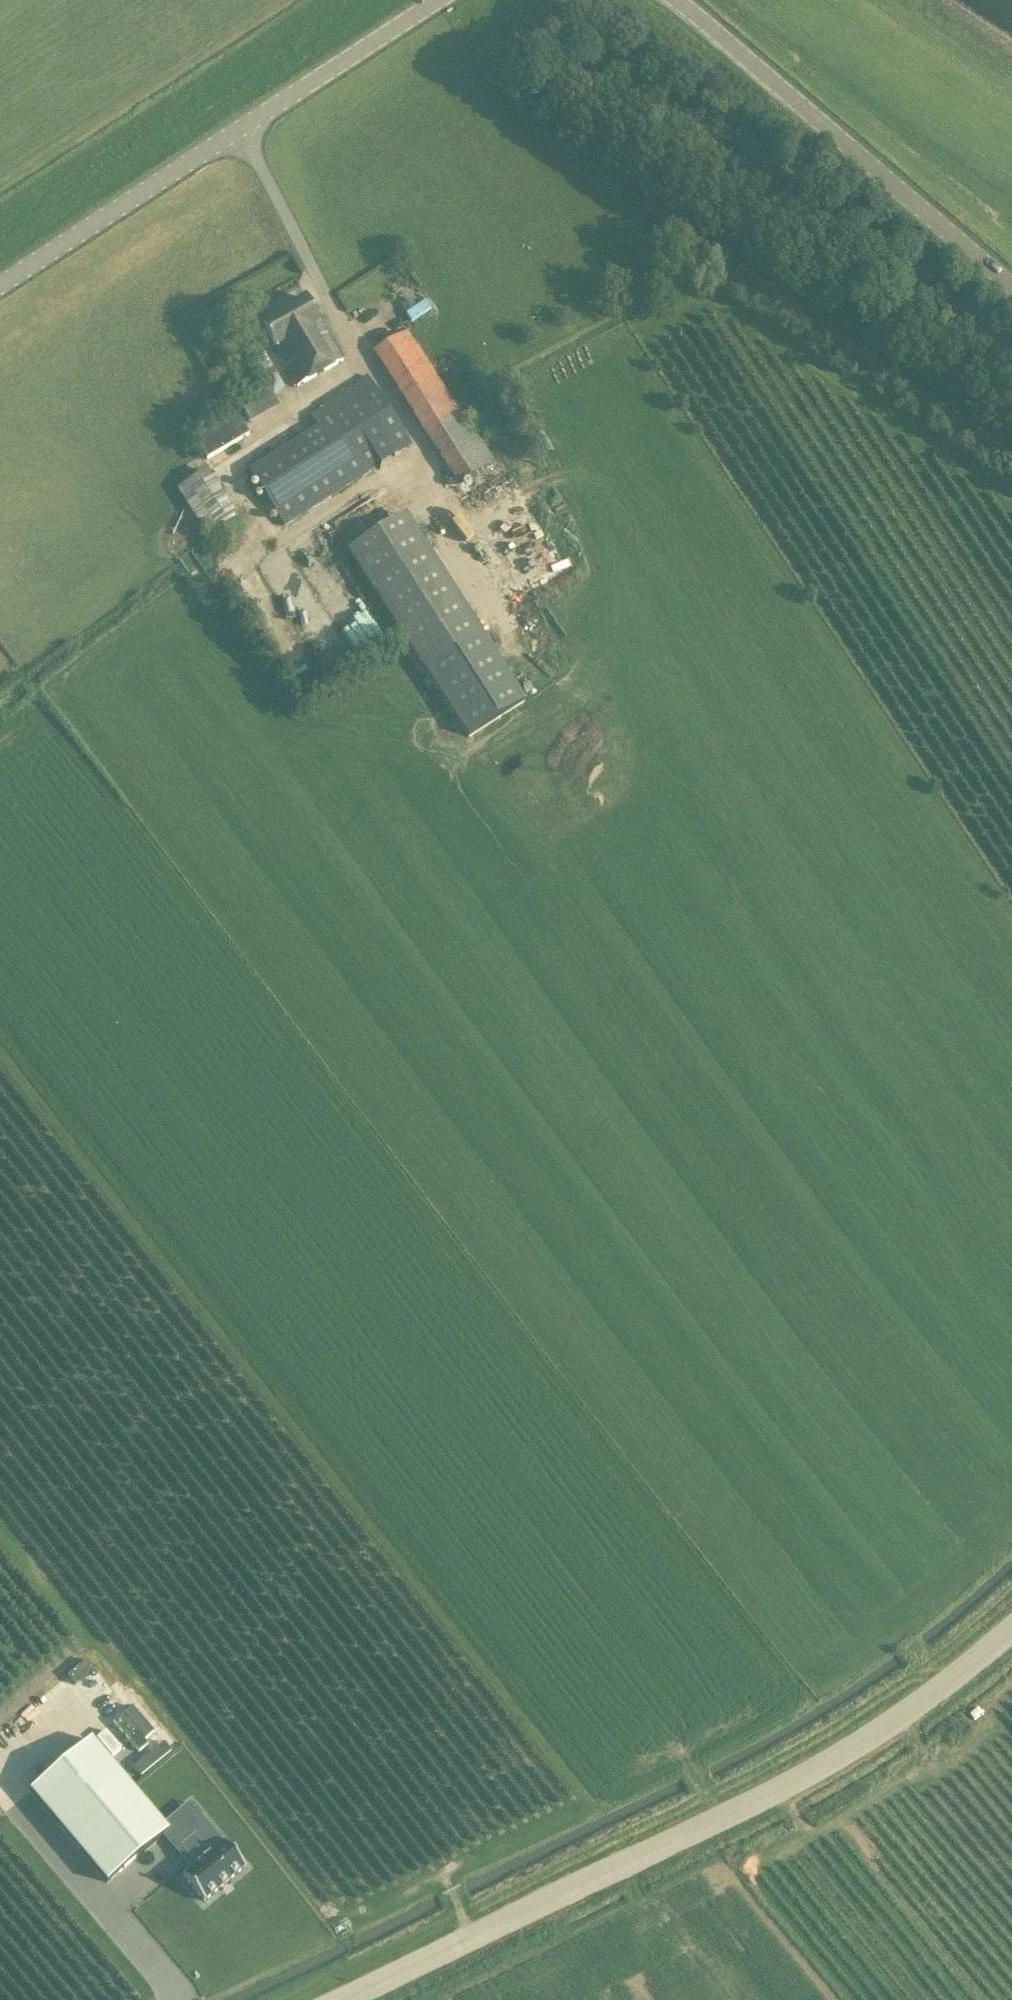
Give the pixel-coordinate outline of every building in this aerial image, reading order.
[(402,304),(411,321),(433,309),(428,298),(417,304),(414,298),(402,304)] [(320,328),(305,301),(261,325),(279,355),(296,386),(341,362),(320,328)] [(456,487),(494,464),(462,413),(460,415),(407,332),(372,354),(456,487)] [(284,390),(269,363),(256,372),(263,385),(235,401),(249,424),(276,408),(270,398),(284,390)] [(320,405),(322,409),(309,417),(315,427),(248,470),(284,528),(411,447),(366,376),(320,405)] [(243,419),(200,438),(208,455),(251,435),(243,419)] [(206,471),(176,490),(202,532),(233,513),(206,471)] [(425,670),(468,738),(525,701),(405,515),(348,551),(408,644),(425,670)] [(525,536),(539,580),(562,573),(549,528),(525,536)] [(364,647),(384,632),(341,577),(321,592),(364,647)] [(132,1706),(113,1720),(139,1752),(148,1743),(146,1738),(154,1731),(132,1706)] [(103,1729),(94,1736),(109,1755),(119,1747),(103,1729)] [(32,1788),(32,1790),(107,1881),(172,1830),(95,1738),(32,1788)] [(164,1741),(133,1766),(141,1775),(171,1750),(164,1741)] [(198,1839),(212,1828),(202,1815),(215,1805),(185,1766),(158,1787),(198,1839)] [(197,1866),(183,1878),(204,1903),(244,1869),(223,1844),(211,1855),(196,1836),(182,1848),(197,1866)]
